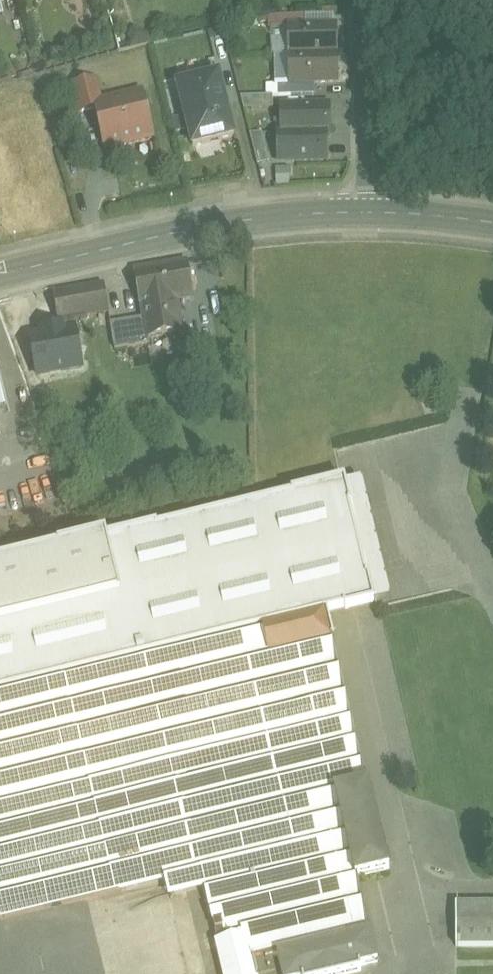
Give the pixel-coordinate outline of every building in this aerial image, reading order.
[(336,27),(290,28),(291,56),(337,55),(336,27)] [(154,38),(135,28),(130,33),(131,50),(152,45),(152,44),(154,38)] [(337,83),(337,55),(291,56),(291,84),(337,83)] [(219,75),(178,86),(186,117),(227,107),(219,75)] [(96,81),(73,86),(80,113),(97,109),(96,106),(102,104),(96,81)] [(102,104),(96,106),(97,109),(106,148),(152,137),(142,94),(102,104)] [(272,96),(243,97),(244,111),(273,110),(272,96)] [(227,107),(186,117),(193,148),(235,138),(227,107)] [(330,107),(282,108),(282,133),(278,134),(331,133),(330,107)] [(262,132),(251,135),(259,166),(270,163),(262,132)] [(331,133),(278,134),(279,160),(327,159),(327,134),(331,134),(331,133)] [(289,169),(276,169),(277,187),(290,186),(289,169)] [(187,263),(135,272),(143,318),(146,339),(149,338),(183,333),(177,300),(193,298),(187,263)] [(104,285),(55,294),(60,322),(74,320),(109,313),(104,285)] [(143,318),(111,324),(115,349),(150,344),(149,338),(146,339),(143,318)] [(43,331),(44,335),(31,338),(38,375),(82,367),(74,320),(60,322),(58,323),(59,329),(43,331)] [(0,564),(0,919),(201,871),(226,973),(345,973),(361,970),(360,966),(377,962),(357,878),(387,870),(332,639),(334,638),(328,611),(373,601),(345,481),(0,564)] [(456,904),(456,946),(492,946),(492,904),(456,904)]
